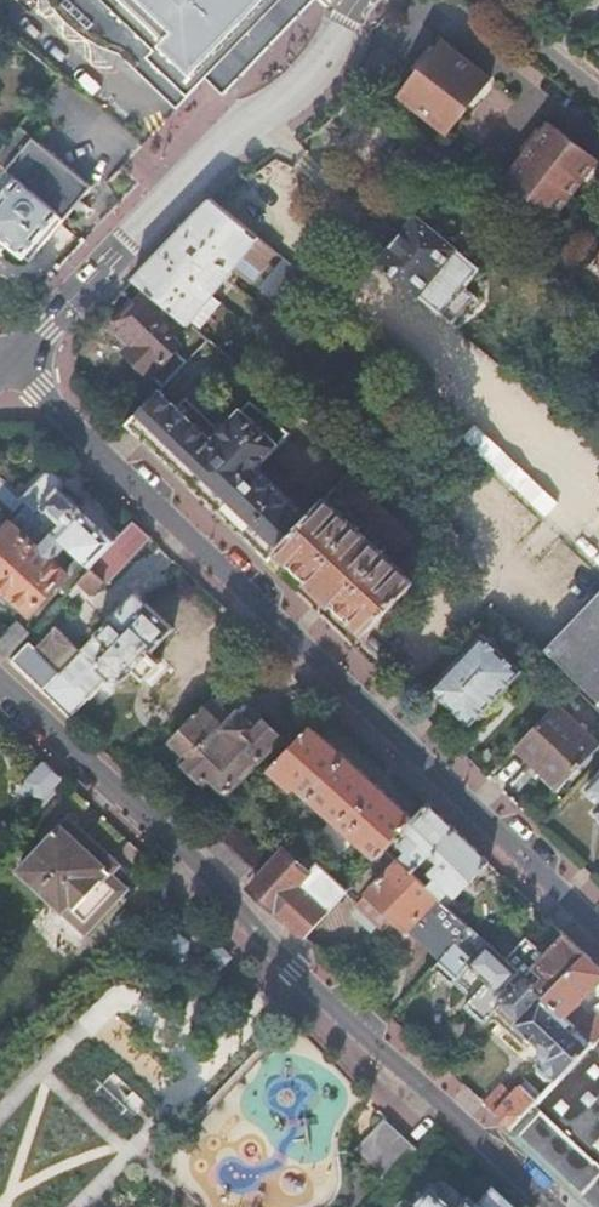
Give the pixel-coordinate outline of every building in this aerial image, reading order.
[(62,1),(70,10),(80,20),(94,31),(112,40),(128,46),(137,47),(143,41),(154,52),(146,60),(163,78),(157,84),(179,106),(200,85),(195,79),(202,71),(208,76),(215,69),(224,78),(218,85),(226,93),(248,70),(241,64),(250,58),(258,52),(269,42),(273,38),(277,33),(282,27),(286,20),(291,12),(298,19),(317,0),(62,0),(62,1)] [(446,10),(454,0),(434,0),(446,10)] [(250,58),(241,64),(248,70),(298,19),(291,12),(286,20),(282,27),(277,33),(273,38),(269,42),(258,52),(250,58)] [(446,33),(402,87),(448,124),(491,71),(446,33)] [(549,118),(507,173),(556,211),(598,156),(549,118)] [(65,218),(92,186),(20,127),(0,151),(0,163),(65,218)] [(32,260),(63,223),(65,218),(0,163),(0,177),(9,185),(0,196),(0,234),(32,260)] [(213,197),(132,282),(187,325),(226,277),(261,237),(213,197)] [(412,203),(372,249),(441,309),(465,281),(481,263),(412,203)] [(465,281),(441,309),(455,321),(480,293),(465,281)] [(131,346),(172,379),(207,341),(187,325),(132,282),(121,293),(131,301),(116,320),(136,338),(131,346)] [(393,370),(407,382),(400,390),(420,406),(428,397),(439,380),(407,354),(393,370)] [(234,389),(250,402),(290,433),(304,417),(247,372),(234,389)] [(131,423),(271,558),(281,547),(309,516),(258,467),(290,433),(250,402),(231,423),(223,434),(186,400),(168,383),(131,423)] [(186,400),(223,434),(231,423),(196,391),(186,400)] [(489,439),(476,451),(542,520),(555,507),(489,439)] [(354,498),(373,518),(372,520),(398,546),(413,531),(400,518),(367,486),(376,473),(364,464),(355,477),(365,487),(354,498)] [(30,505),(82,558),(90,566),(100,556),(118,573),(151,538),(133,521),(116,538),(82,506),(80,505),(59,484),(61,473),(56,467),(45,470),(20,496),(22,498),(30,505)] [(14,506),(22,498),(20,496),(0,476),(0,493),(14,506)] [(434,482),(400,518),(413,531),(424,542),(458,503),(434,482)] [(458,503),(424,542),(439,556),(447,564),(478,521),(493,504),(474,486),(458,503)] [(281,547),(369,632),(416,580),(328,496),(309,516),(281,547)] [(15,522),(70,571),(82,558),(30,505),(15,522)] [(32,611),(60,581),(70,571),(15,522),(13,520),(0,534),(0,582),(32,611)] [(424,542),(410,557),(425,571),(439,556),(424,542)] [(70,571),(60,581),(70,591),(80,581),(92,568),(90,566),(82,558),(70,571)] [(92,568),(80,581),(91,593),(104,580),(92,568)] [(30,642),(13,660),(72,716),(110,676),(125,673),(133,665),(145,676),(160,658),(151,650),(174,626),(138,593),(84,649),(57,626),(37,648),(30,642)] [(551,649),(583,680),(598,696),(598,596),(551,649)] [(0,634),(0,653),(8,661),(37,629),(33,625),(23,626),(15,619),(0,634)] [(486,633),(435,687),(473,724),(524,670),(486,633)] [(598,707),(598,696),(583,680),(577,686),(598,707)] [(170,741),(188,758),(184,763),(204,781),(208,777),(226,793),(281,736),(254,711),(246,720),(241,718),(237,718),(235,721),(212,699),(170,741)] [(519,747),(561,787),(598,747),(598,741),(560,704),(519,747)] [(300,786),(378,859),(388,848),(414,818),(311,726),(271,769),(295,791),(300,786)] [(46,762),(22,787),(37,802),(61,777),(46,762)] [(586,787),(598,800),(598,773),(586,787)] [(414,818),(388,848),(413,871),(421,863),(454,828),(428,802),(414,818)] [(68,817),(19,871),(63,912),(72,902),(95,924),(128,888),(106,867),(113,859),(68,817)] [(202,842),(243,881),(266,857),(224,818),(202,842)] [(454,828),(421,863),(455,895),(447,904),(449,905),(490,862),(454,828)] [(360,880),(441,956),(470,926),(449,905),(447,904),(413,871),(388,848),(378,859),(360,880)] [(251,888),(306,939),(351,889),(322,862),(311,873),(287,850),(251,888)] [(413,871),(447,904),(455,895),(421,863),(413,871)] [(72,902),(63,912),(86,933),(95,924),(72,902)] [(515,924),(493,947),(506,959),(526,937),(528,936),(515,924)] [(471,963),(489,981),(467,1006),(485,1023),(492,1015),(525,978),(506,959),(493,947),(470,926),(441,956),(432,967),(450,983),(471,963)] [(177,933),(161,940),(160,956),(172,965),(188,959),(189,942),(177,933)] [(545,955),(525,978),(543,995),(584,952),(565,934),(545,955)] [(526,937),(506,959),(525,978),(545,955),(526,937)] [(234,958),(221,943),(204,959),(218,973),(234,958)] [(592,1041),(593,1042),(598,1036),(598,1004),(590,1013),(579,1002),(598,981),(598,965),(584,951),(584,952),(543,995),(592,1041)] [(492,1015),(525,1045),(531,1040),(546,1053),(538,1062),(540,1065),(539,1066),(539,1071),(547,1079),(550,1078),(555,1081),(592,1041),(543,995),(525,978),(492,1015)] [(555,1081),(539,1098),(510,1130),(579,1195),(598,1174),(598,1036),(593,1042),(592,1041),(555,1081)] [(495,1112),(493,1114),(510,1130),(539,1098),(525,1085),(520,1085),(513,1093),(507,1088),(490,1106),(495,1112)] [(386,1121),(357,1150),(389,1184),(419,1152),(386,1121)] [(579,1195),(593,1206),(598,1206),(598,1174),(579,1195)] [(458,1190),(445,1203),(436,1195),(424,1206),(477,1206),(458,1190)] [(495,1193),(482,1206),(510,1206),(495,1193)]
